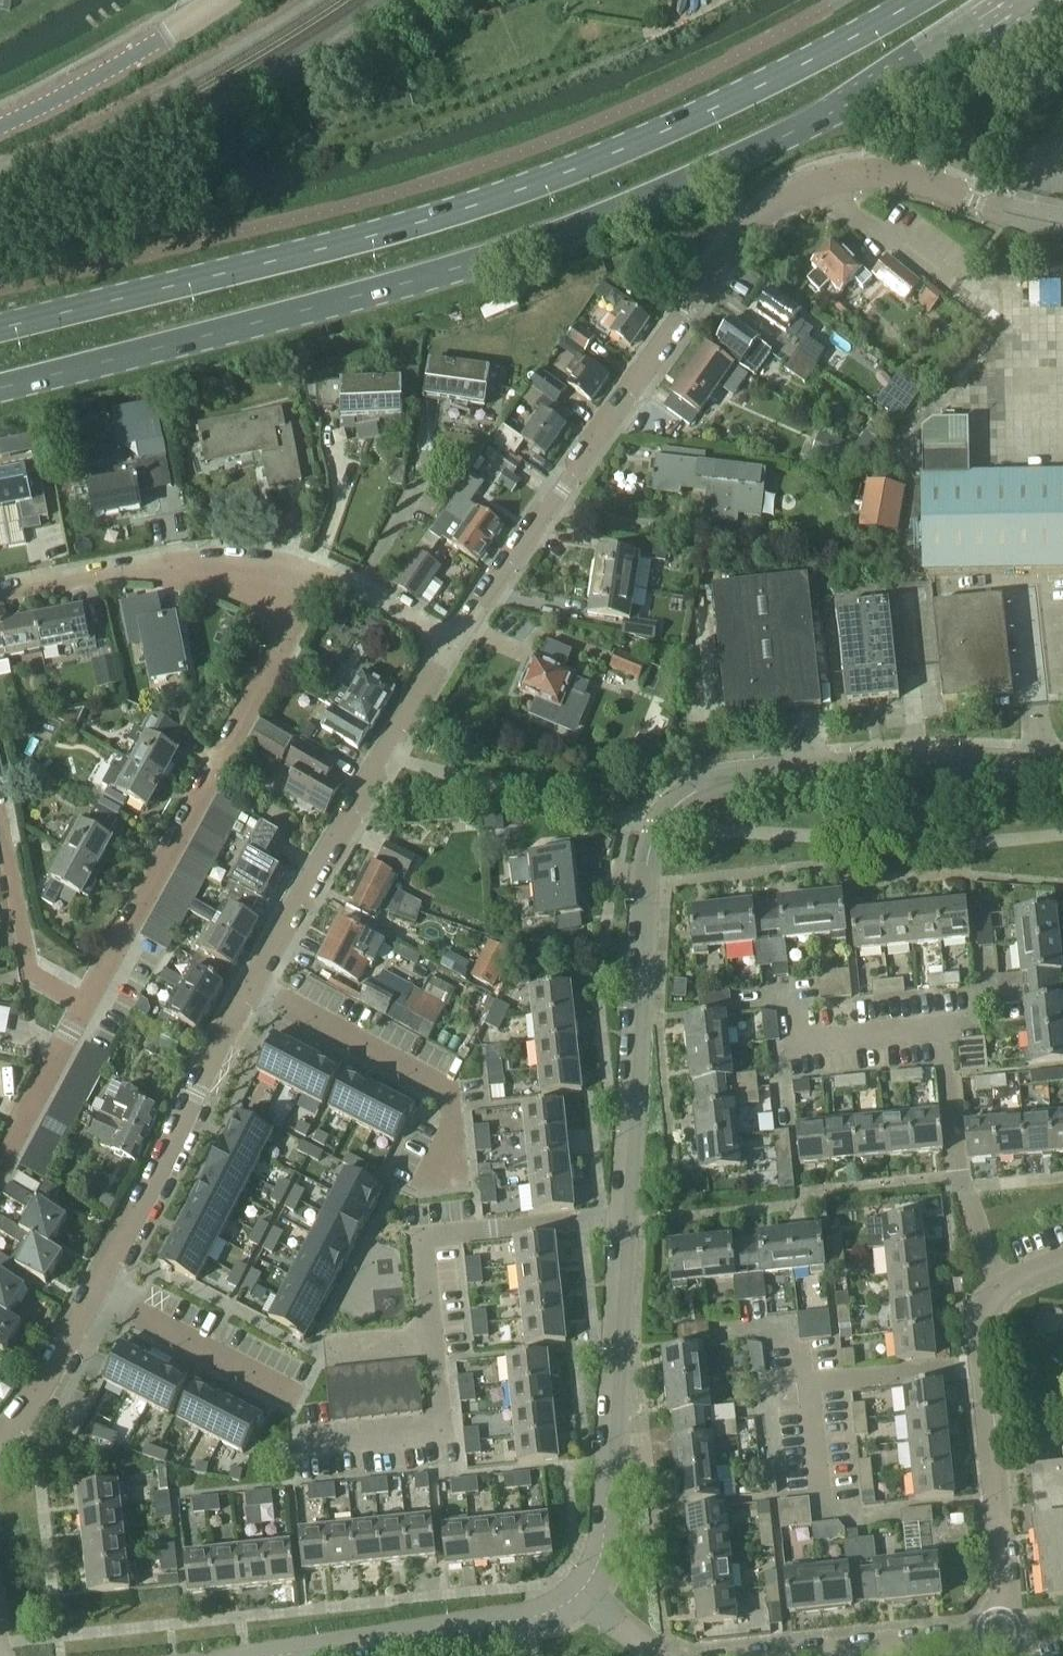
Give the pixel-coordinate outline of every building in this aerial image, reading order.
[(8,11),(9,0),(0,0),(0,10),(8,11)] [(871,281),(834,244),(811,267),(817,274),(808,283),(819,294),(828,284),(839,295),(852,281),(861,291),(871,281)] [(917,286),(885,261),(873,277),(904,302),(917,286)] [(796,317),(800,311),(772,292),(756,315),(783,335),(784,333),(794,340),(802,345),(784,373),(804,386),(826,353),(807,341),(813,331),(804,325),(805,323),(796,317)] [(648,322),(621,303),(613,315),(619,319),(609,334),(629,349),(648,322)] [(756,342),(758,340),(731,320),(717,340),(724,345),(716,355),(732,367),(734,365),(749,374),(753,377),(771,352),(756,342)] [(576,326),(567,338),(581,348),(581,350),(584,352),(594,338),(576,326)] [(581,350),(581,348),(567,338),(560,348),(574,358),(581,350)] [(745,377),(705,348),(671,396),(675,399),(666,411),(688,427),(717,387),(731,397),(745,377)] [(585,363),(576,357),(566,372),(574,378),(568,387),(590,402),(607,378),(585,363)] [(483,408),(484,397),(493,398),(493,399),(495,399),(499,372),(427,362),(421,402),(423,402),(423,400),(446,403),(445,408),(444,409),(464,415),(467,406),(483,408)] [(563,393),(540,375),(531,387),(554,405),(563,393)] [(401,420),(400,380),(314,383),(315,411),(316,411),(316,410),(339,409),(340,421),(356,420),(358,429),(378,425),(378,424),(377,424),(377,419),(400,418),(400,420),(401,420)] [(568,419),(541,399),(534,409),(542,415),(522,442),(505,428),(495,441),(513,455),(523,442),(544,458),(565,429),(562,427),(568,419)] [(153,405),(111,412),(119,451),(160,443),(153,405)] [(267,487),(299,481),(289,426),(283,428),(280,411),(198,426),(205,464),(261,454),(267,487)] [(968,421),(933,422),(922,439),(924,573),(1062,571),(1062,474),(969,476),(968,421)] [(0,443),(0,449),(2,458),(23,454),(20,439),(0,443)] [(493,443),(481,458),(509,480),(520,465),(493,443)] [(656,462),(652,494),(681,497),(682,490),(707,493),(703,522),(737,526),(739,513),(745,514),(744,519),(761,521),(764,492),(761,491),(762,476),(766,476),(766,475),(743,472),(704,468),(706,457),(661,452),(660,463),(656,462)] [(169,486),(164,460),(113,470),(116,482),(88,487),(94,518),(140,509),(137,493),(169,486)] [(19,506),(23,526),(19,527),(20,532),(40,528),(38,520),(47,518),(43,496),(39,474),(26,477),(25,472),(0,476),(0,509),(19,506)] [(860,483),(853,523),(890,530),(897,490),(860,483)] [(490,546),(503,527),(478,509),(472,517),(451,502),(444,512),(490,546)] [(452,545),(477,563),(490,546),(444,512),(429,534),(440,542),(442,540),(451,546),(452,545)] [(667,549),(636,544),(634,558),(598,552),(593,584),(633,590),(638,559),(664,564),(667,549)] [(416,601),(438,569),(415,553),(392,585),(416,601)] [(820,707),(806,578),(710,589),(725,718),(820,707)] [(633,590),(593,584),(587,616),(624,622),(622,635),(652,640),(654,626),(628,621),(633,590)] [(1009,696),(999,600),(933,607),(943,703),(1009,696)] [(183,674),(172,622),(144,627),(143,619),(154,616),(151,602),(121,608),(129,644),(146,640),(150,658),(151,658),(156,680),(183,674)] [(898,700),(888,605),(836,610),(846,705),(898,700)] [(94,640),(87,641),(81,612),(35,621),(41,653),(73,646),(74,654),(95,650),(94,640)] [(41,653),(35,621),(0,627),(6,659),(41,653)] [(0,627),(0,676),(9,674),(6,659),(0,627)] [(521,690),(519,694),(535,700),(528,717),(553,727),(567,693),(584,700),(589,686),(575,681),(576,678),(563,673),(571,653),(547,643),(539,663),(533,661),(527,676),(522,679),(519,685),(521,690)] [(106,668),(114,667),(111,647),(102,649),(106,668)] [(610,669),(638,680),(645,664),(616,653),(610,669)] [(393,692),(362,672),(347,696),(334,688),(325,704),(332,709),(368,730),(370,731),(393,692)] [(368,730),(332,709),(321,728),(356,750),(368,730)] [(168,748),(178,730),(151,714),(142,731),(134,727),(126,741),(133,745),(125,760),(122,759),(160,779),(175,752),(168,748)] [(264,716),(249,744),(281,761),(296,734),(264,716)] [(323,813),(340,785),(323,775),(322,770),(328,761),(298,744),(287,763),(292,766),(287,774),(288,779),(292,781),(285,792),(298,799),(296,803),(297,808),(305,813),(310,811),(312,807),(323,813)] [(160,779),(122,759),(116,769),(124,777),(117,790),(106,785),(97,805),(95,804),(95,806),(116,817),(127,798),(144,807),(160,779)] [(241,813),(217,799),(141,936),(165,950),(230,832),(241,813)] [(116,817),(95,806),(84,824),(81,823),(80,824),(74,820),(59,847),(66,851),(66,852),(94,867),(109,838),(106,836),(110,828),(116,817)] [(260,825),(241,813),(230,832),(249,844),(228,881),(236,885),(230,895),(253,909),(258,899),(266,904),(283,873),(266,864),(281,837),(260,825)] [(492,819),(482,819),(482,831),(492,831),(492,819)] [(397,877),(403,880),(414,859),(385,844),(374,865),(369,862),(356,886),(417,917),(421,904),(391,888),(397,877)] [(53,881),(42,901),(52,906),(62,887),(78,895),(87,899),(95,883),(87,879),(94,867),(66,852),(51,880),(53,881)] [(575,884),(572,852),(529,857),(533,889),(575,884)] [(580,930),(575,884),(533,889),(536,920),(554,918),(555,933),(580,930)] [(417,917),(356,886),(346,907),(375,921),(381,909),(394,916),(415,922),(417,917)] [(845,941),(840,895),(834,895),(834,894),(809,896),(813,938),(831,936),(831,943),(845,941)] [(253,909),(230,895),(225,903),(222,902),(216,914),(224,918),(217,931),(244,946),(257,923),(248,917),(253,909)] [(813,938),(809,896),(784,899),(784,901),(778,901),(779,914),(766,915),(771,967),(772,978),(788,977),(784,941),(813,938)] [(969,941),(964,902),(935,905),(939,944),(969,941)] [(766,915),(752,917),(750,904),(744,904),(744,903),(720,905),(724,946),(754,943),(756,969),(771,967),(766,915)] [(724,946),(720,905),(694,908),(695,910),(689,910),(694,957),(708,955),(707,948),(724,946)] [(939,944),(935,905),(907,909),(911,947),(939,944)] [(911,947),(907,909),(879,911),(883,950),(911,947)] [(1060,940),(1058,915),(1055,916),(1054,910),(1008,915),(1010,929),(1016,928),(1018,945),(1060,940)] [(883,950),(879,911),(850,914),(854,953),(883,950)] [(993,948),(990,917),(974,918),(977,949),(993,948)] [(384,944),(339,921),(317,963),(357,984),(366,967),(371,970),(384,944)] [(244,946),(217,931),(204,953),(199,950),(193,959),(216,972),(221,964),(231,969),(244,946)] [(1049,973),(1062,972),(1061,965),(1062,965),(1062,963),(1060,940),(1018,945),(1021,975),(996,978),(998,993),(1050,987),(1049,973)] [(511,954),(490,942),(471,977),(492,988),(511,954)] [(216,972),(193,959),(188,968),(194,971),(181,993),(208,1008),(221,985),(212,979),(216,972)] [(164,970),(159,980),(169,986),(174,976),(164,970)] [(448,1007),(457,991),(423,972),(414,988),(382,971),(375,983),(371,981),(359,1003),(428,1040),(446,1006),(448,1007)] [(849,985),(848,971),(817,974),(818,988),(849,985)] [(944,988),(960,987),(959,974),(943,976),(944,988)] [(944,988),(943,976),(927,978),(928,990),(944,988)] [(888,994),(904,993),(903,980),(887,982),(888,994)] [(888,994),(887,982),(871,984),(872,996),(888,994)] [(851,998),(849,985),(818,988),(820,1001),(851,998)] [(573,1014),(570,987),(530,991),(533,1018),(573,1014)] [(1052,1001),(1050,987),(998,993),(1000,1008),(1024,1005),(1027,1035),(1062,1031),(1062,1000),(1052,1001)] [(730,1007),(729,992),(698,995),(699,1010),(730,1007)] [(208,1008),(181,993),(169,1015),(162,1012),(156,1024),(179,1037),(185,1026),(195,1031),(208,1008)] [(141,997),(134,1009),(146,1016),(150,1010),(147,1001),(141,997)] [(510,1009),(498,1003),(492,1015),(504,1021),(510,1009)] [(779,1042),(776,1015),(760,1012),(764,1044),(779,1042)] [(133,1013),(127,1026),(153,1040),(150,1045),(172,1057),(181,1039),(133,1013)] [(575,1040),(573,1014),(533,1018),(536,1044),(575,1040)] [(504,1021),(492,1015),(486,1027),(498,1033),(504,1021)] [(727,1048),(726,1032),(733,1031),(731,1016),(685,1021),(686,1028),(684,1028),(686,1052),(727,1048)] [(1027,1035),(1029,1052),(1023,1053),(1024,1066),(1062,1062),(1062,1031),(1027,1035)] [(279,1084),(297,1049),(282,1041),(272,1036),(266,1048),(269,1050),(257,1073),(279,1084)] [(987,1069),(984,1039),(957,1042),(960,1072),(987,1069)] [(578,1067),(575,1040),(536,1044),(539,1071),(578,1067)] [(109,1058),(85,1045),(20,1165),(44,1178),(109,1058)] [(757,1090),(755,1075),(730,1077),(727,1048),(686,1052),(689,1077),(690,1077),(691,1082),(703,1081),(704,1095),(757,1090)] [(300,1095),(318,1060),(297,1049),(279,1084),(300,1095)] [(318,1060),(300,1095),(321,1107),(340,1071),(318,1060)] [(503,1074),(501,1061),(486,1063),(487,1076),(503,1074)] [(581,1093),(578,1067),(539,1071),(541,1097),(581,1093)] [(1046,1084),(1062,1083),(1061,1070),(1045,1072),(1046,1084)] [(906,1085),(922,1083),(921,1071),(905,1073),(906,1085)] [(1046,1084),(1045,1072),(1029,1074),(1030,1086),(1046,1084)] [(906,1085),(905,1073),(889,1074),(890,1086),(906,1085)] [(489,1089),(504,1087),(503,1074),(487,1076),(489,1089)] [(350,1122),(369,1086),(347,1075),(329,1110),(350,1122)] [(850,1090),(866,1089),(865,1076),(849,1078),(850,1090)] [(990,1091),(1006,1089),(1004,1077),(989,1078),(990,1091)] [(850,1090),(849,1078),(833,1079),(834,1092),(850,1090)] [(990,1091),(989,1078),(974,1080),(975,1093),(990,1091)] [(792,1083),(793,1096),(809,1094),(808,1082),(792,1083)] [(372,1133),(390,1097),(369,1086),(350,1122),(372,1133)] [(158,1110),(135,1098),(137,1094),(123,1088),(116,1105),(107,1100),(100,1114),(146,1136),(158,1110)] [(758,1105),(757,1090),(704,1095),(706,1109),(694,1110),(694,1117),(692,1117),(695,1142),(736,1137),(733,1107),(758,1105)] [(372,1133),(393,1144),(405,1121),(408,1122),(415,1110),(405,1104),(405,1105),(390,1097),(372,1133)] [(565,1131),(562,1105),(523,1109),(525,1136),(565,1131)] [(253,1107),(249,1116),(259,1121),(264,1113),(253,1107)] [(82,1111),(77,1123),(88,1129),(94,1117),(82,1111)] [(146,1136),(100,1114),(99,1113),(87,1136),(99,1142),(98,1145),(134,1162),(146,1136)] [(270,1127),(274,1118),(264,1113),(259,1121),(270,1127)] [(942,1154),(938,1114),(909,1117),(913,1156),(942,1154)] [(1050,1116),(1054,1155),(1062,1154),(1062,1115),(1050,1116)] [(237,1116),(225,1138),(261,1156),(272,1134),(237,1116)] [(1054,1155),(1050,1116),(1021,1119),(1025,1158),(1054,1155)] [(913,1156),(909,1117),(881,1120),(885,1159),(913,1156)] [(1025,1158),(1021,1119),(993,1122),(997,1160),(1025,1158)] [(885,1159),(881,1120),(853,1123),(857,1162),(885,1159)] [(997,1160),(993,1122),(965,1125),(968,1163),(997,1160)] [(857,1162),(853,1123),(825,1125),(829,1164),(857,1162)] [(294,1132),(305,1138),(310,1129),(299,1124),(294,1132)] [(829,1164),(825,1125),(797,1128),(800,1167),(829,1164)] [(490,1140),(488,1127),(473,1129),(474,1142),(490,1140)] [(568,1158),(565,1131),(525,1136),(528,1162),(568,1158)] [(791,1163),(788,1132),(773,1134),(776,1164),(791,1163)] [(323,1147),(328,1138),(317,1133),(312,1141),(323,1147)] [(695,1142),(697,1166),(700,1166),(700,1172),(746,1167),(745,1154),(738,1155),(736,1137),(695,1142)] [(214,1159),(250,1177),(261,1156),(225,1138),(214,1159)] [(491,1153),(490,1140),(474,1142),(476,1155),(491,1153)] [(311,1148),(301,1143),(296,1151),(307,1157),(311,1148)] [(311,1148),(307,1157),(318,1162),(322,1154),(311,1148)] [(353,1170),(357,1161),(347,1156),(342,1164),(353,1170)] [(571,1184),(568,1158),(528,1162),(531,1188),(571,1184)] [(250,1177),(214,1159),(204,1180),(239,1198),(250,1177)] [(367,1166),(357,1161),(353,1170),(363,1175),(367,1166)] [(334,1194),(370,1212),(381,1191),(346,1172),(334,1194)] [(284,1195),(289,1184),(280,1179),(275,1190),(284,1195)] [(239,1198),(204,1180),(193,1201),(228,1219),(239,1198)] [(495,1193),(494,1180),(479,1182),(480,1195),(495,1193)] [(45,1181),(39,1191),(52,1198),(58,1188),(45,1181)] [(573,1211),(571,1184),(531,1188),(534,1215),(573,1211)] [(67,1219),(11,1185),(5,1196),(25,1208),(26,1207),(32,1211),(21,1229),(50,1248),(67,1219)] [(289,1198),(298,1202),(304,1191),(295,1187),(289,1198)] [(284,1195),(275,1190),(269,1201),(278,1205),(284,1195)] [(496,1206),(495,1193),(480,1195),(481,1208),(496,1206)] [(323,1215),(359,1233),(370,1212),(334,1194),(323,1215)] [(298,1202),(289,1198),(284,1208),(293,1213),(298,1202)] [(228,1219),(193,1201),(182,1222),(217,1240),(228,1219)] [(359,1233),(323,1215),(313,1236),(348,1254),(359,1233)] [(923,1246),(920,1217),(881,1221),(884,1250),(923,1246)] [(21,1229),(6,1220),(5,1221),(2,1219),(0,1221),(0,1234),(19,1245),(9,1261),(0,1256),(0,1273),(22,1286),(28,1275),(45,1285),(63,1255),(50,1248),(21,1229)] [(217,1240),(182,1222),(171,1242),(207,1261),(217,1240)] [(253,1232),(262,1237),(267,1226),(259,1222),(253,1232)] [(825,1276),(820,1230),(814,1231),(813,1227),(788,1230),(792,1273),(809,1271),(810,1278),(825,1276)] [(268,1239),(277,1244),(282,1233),(273,1229),(268,1239)] [(792,1273),(788,1230),(765,1233),(765,1235),(758,1236),(759,1248),(746,1249),(751,1303),(766,1301),(764,1276),(792,1273)] [(257,1247),(262,1237),(253,1232),(248,1243),(257,1247)] [(302,1257),(337,1275),(348,1254),(313,1236),(302,1257)] [(557,1264),(554,1237),(514,1241),(517,1268),(557,1264)] [(746,1249),(732,1251),(731,1239),(724,1240),(724,1237),(699,1240),(703,1282),(733,1278),(736,1304),(751,1303),(746,1249)] [(843,1255),(841,1238),(829,1240),(830,1256),(843,1255)] [(277,1244),(268,1239),(262,1250),(271,1255),(277,1244)] [(703,1282),(699,1240),(675,1242),(675,1245),(668,1245),(673,1292),(688,1290),(687,1283),(703,1282)] [(207,1261),(171,1242),(163,1257),(158,1267),(170,1274),(172,1271),(195,1283),(207,1261)] [(926,1274),(923,1246),(884,1250),(887,1278),(926,1274)] [(830,1256),(832,1271),(844,1270),(843,1255),(830,1256)] [(337,1275),(302,1257),(291,1278),(326,1296),(337,1275)] [(481,1272),(480,1259),(465,1261),(466,1274),(481,1272)] [(232,1274),(240,1278),(246,1267),(237,1263),(232,1274)] [(559,1290),(557,1264),(517,1268),(519,1294),(559,1290)] [(246,1281),(255,1286),(260,1275),(252,1270),(246,1281)] [(483,1285),(481,1272),(466,1274),(467,1287),(483,1285)] [(22,1286),(0,1273),(0,1312),(8,1317),(25,1288),(22,1286)] [(240,1278),(232,1274),(226,1284),(235,1289),(240,1278)] [(929,1302),(926,1274),(887,1278),(891,1307),(929,1302)] [(326,1296),(291,1278),(280,1299),(315,1317),(326,1296)] [(246,1281),(241,1292),(249,1296),(255,1286),(246,1281)] [(562,1317),(559,1290),(519,1294),(522,1321),(562,1317)] [(848,1311),(847,1294),(834,1295),(836,1313),(848,1311)] [(315,1317),(280,1299),(269,1321),(292,1333),(290,1335),(303,1342),(308,1332),(315,1317)] [(932,1330),(929,1302),(891,1307),(894,1335),(932,1330)] [(836,1313),(837,1327),(850,1326),(848,1311),(836,1313)] [(8,1317),(0,1312),(0,1353),(3,1355),(21,1325),(8,1317)] [(487,1325),(485,1312),(470,1313),(472,1326),(487,1325)] [(830,1326),(828,1312),(797,1315),(798,1329),(830,1326)] [(565,1344),(562,1317),(522,1321),(525,1348),(565,1344)] [(709,1338),(708,1323),(677,1327),(678,1341),(709,1338)] [(488,1338),(487,1325),(472,1326),(473,1339),(488,1338)] [(831,1339),(830,1326),(798,1329),(799,1342),(831,1339)] [(935,1359),(932,1330),(894,1335),(897,1363),(935,1359)] [(764,1374),(761,1345),(747,1344),(749,1375),(764,1374)] [(125,1394),(144,1358),(126,1349),(119,1345),(112,1358),(115,1359),(103,1383),(125,1394)] [(705,1380),(703,1362),(710,1362),(709,1348),(663,1353),(664,1359),(661,1359),(664,1384),(705,1380)] [(840,1352),(842,1368),(854,1367),(853,1351),(840,1352)] [(549,1381),(546,1354),(506,1358),(509,1385),(549,1381)] [(146,1405),(165,1369),(144,1358),(125,1394),(146,1405)] [(421,1415),(416,1362),(325,1372),(330,1424),(421,1415)] [(165,1369),(146,1405),(168,1416),(187,1381),(165,1369)] [(474,1389),(472,1377),(457,1378),(458,1391),(474,1389)] [(735,1423),(734,1407),(708,1410),(705,1380),(664,1384),(666,1409),(669,1408),(669,1414),(681,1413),(682,1428),(735,1423)] [(552,1408),(549,1381),(509,1385),(512,1412),(552,1408)] [(944,1412),(941,1383),(902,1388),(905,1417),(944,1412)] [(199,1432),(217,1396),(195,1385),(177,1421),(199,1432)] [(475,1402),(474,1389),(458,1391),(460,1404),(475,1402)] [(199,1432),(220,1443),(238,1407),(227,1401),(217,1396),(199,1432)] [(866,1421),(864,1405),(852,1406),(853,1422),(866,1421)] [(238,1407),(220,1443),(242,1454),(251,1435),(254,1436),(263,1420),(253,1415),(238,1407)] [(555,1434),(552,1408),(512,1412),(515,1439),(555,1434)] [(947,1441),(944,1412),(905,1417),(908,1445),(947,1441)] [(853,1422),(855,1438),(867,1436),(866,1421),(853,1422)] [(737,1437),(735,1423),(682,1428),(684,1441),(672,1442),(673,1449),(670,1449),(673,1474),(715,1469),(711,1440),(737,1437)] [(102,1441),(106,1432),(94,1428),(91,1437),(102,1441)] [(479,1443),(478,1430),(463,1432),(464,1445),(479,1443)] [(106,1432),(102,1441),(114,1446),(117,1436),(106,1432)] [(558,1461),(555,1434),(515,1439),(518,1466),(558,1461)] [(951,1469),(947,1441),(908,1445),(911,1473),(951,1469)] [(480,1456),(479,1443),(464,1445),(465,1458),(480,1456)] [(143,1446),(140,1455),(151,1459),(154,1450),(143,1446)] [(288,1457),(287,1447),(275,1449),(276,1458),(288,1457)] [(162,1463),(165,1454),(154,1450),(151,1459),(162,1463)] [(871,1477),(870,1461),(857,1462),(859,1479),(871,1477)] [(773,1463),(759,1464),(761,1480),(762,1495),(776,1494),(775,1479),(773,1463)] [(193,1473),(206,1476),(208,1466),(195,1464),(193,1473)] [(1034,1468),(1035,1484),(1033,1484),(1044,1584),(1046,1584),(1048,1599),(1062,1598),(1062,1465),(1034,1468)] [(152,1469),(128,1471),(128,1481),(153,1479),(152,1469)] [(239,1483),(241,1471),(231,1469),(229,1481),(239,1483)] [(678,1505),(724,1500),(722,1485),(716,1486),(715,1469),(673,1474),(676,1498),(678,1498),(678,1505)] [(954,1497),(951,1469),(911,1473),(914,1502),(954,1497)] [(518,1489),(531,1488),(529,1473),(516,1474),(518,1489)] [(415,1491),(428,1489),(427,1474),(414,1476),(415,1491)] [(518,1489),(516,1474),(503,1475),(505,1491),(518,1489)] [(859,1479),(861,1494),(873,1493),(871,1477),(859,1479)] [(375,1495),(388,1494),(386,1478),(373,1480),(375,1495)] [(465,1495),(478,1493),(476,1478),(464,1480),(465,1495)] [(375,1495),(373,1480),(360,1481),(362,1496),(375,1495)] [(465,1495),(464,1480),(451,1481),(452,1496),(465,1495)] [(120,1511),(116,1484),(77,1489),(80,1516),(120,1511)] [(322,1500),(335,1499),(333,1484),(320,1485),(322,1500)] [(322,1500),(320,1485),(307,1487),(309,1502),(322,1500)] [(258,1507),(271,1506),(269,1491),(256,1492),(258,1507)] [(258,1507),(256,1492),(243,1494),(245,1509),(258,1507)] [(154,1508),(169,1506),(168,1493),(153,1495),(154,1508)] [(207,1513),(220,1512),(218,1496),(205,1498),(207,1513)] [(207,1513),(205,1498),(192,1499),(194,1514),(207,1513)] [(809,1513),(807,1499),(776,1502),(778,1517),(809,1513)] [(171,1519),(169,1506),(154,1508),(156,1521),(171,1519)] [(727,1537),(725,1508),(686,1512),(688,1541),(727,1537)] [(932,1523),(931,1508),(899,1511),(901,1527),(932,1523)] [(122,1538),(120,1511),(80,1516),(83,1542),(122,1538)] [(810,1527),(809,1513),(778,1517),(780,1530),(810,1527)] [(771,1533),(770,1516),(758,1517),(759,1534),(771,1533)] [(552,1557),(548,1517),(521,1520),(525,1560),(552,1557)] [(435,1560),(431,1519),(404,1522),(408,1562),(435,1560)] [(525,1560),(521,1520),(495,1522),(499,1563),(525,1560)] [(408,1562),(404,1522),(378,1525),(382,1565),(408,1562)] [(499,1563),(495,1522),(468,1525),(472,1566),(499,1563)] [(382,1565),(378,1525),(351,1528),(355,1568),(382,1565)] [(472,1566),(468,1525),(441,1528),(445,1568),(472,1566)] [(355,1568),(351,1528),(324,1530),(329,1570),(355,1568)] [(329,1570),(324,1530),(297,1533),(301,1573),(329,1570)] [(759,1534),(760,1549),(773,1548),(771,1533),(759,1534)] [(730,1565),(727,1537),(688,1541),(691,1569),(730,1565)] [(125,1564),(122,1538),(83,1542),(86,1569),(125,1564)] [(904,1562),(875,1565),(872,1540),(857,1542),(863,1594),(877,1592),(878,1604),(884,1603),(884,1606),(909,1603),(904,1562)] [(863,1594),(857,1542),(842,1543),(845,1568),(815,1572),(820,1612),(844,1610),(844,1608),(850,1607),(849,1595),(863,1594)] [(175,1558),(174,1545),(159,1547),(160,1560),(175,1558)] [(294,1585),(289,1545),(263,1547),(267,1588),(294,1585)] [(267,1588),(263,1547),(237,1550),(241,1591),(267,1588)] [(241,1591),(237,1550),(210,1553),(215,1593),(241,1591)] [(941,1598),(936,1555),(933,1552),(921,1553),(921,1560),(904,1562),(909,1603),(934,1601),(934,1598),(941,1598)] [(215,1593),(210,1553),(184,1556),(188,1596),(215,1593)] [(177,1571),(175,1558),(160,1560),(162,1573),(177,1571)] [(128,1591),(125,1564),(86,1569),(89,1596),(128,1591)] [(733,1593),(730,1565),(691,1569),(694,1597),(733,1593)] [(815,1572),(799,1573),(798,1566),(783,1568),(788,1614),(795,1613),(795,1615),(820,1612),(815,1572)] [(776,1586),(775,1572),(763,1574),(764,1587),(764,1590),(777,1589),(776,1586)] [(178,1586),(177,1575),(157,1577),(158,1588),(178,1586)] [(778,1603),(777,1589),(764,1590),(765,1604),(766,1607),(778,1606),(778,1603)] [(736,1623),(733,1593),(694,1597),(697,1627),(736,1623)]
